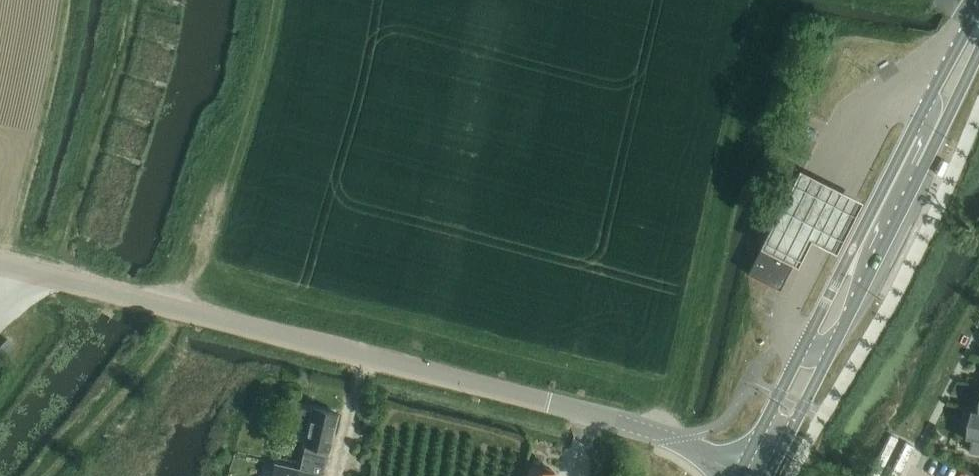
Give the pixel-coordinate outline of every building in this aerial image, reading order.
[(800,171),(760,248),(799,268),(812,242),(823,247),(837,254),(863,203),(848,195),(800,171)] [(780,289),(797,257),(766,241),(750,273),(771,284),(780,289)] [(9,341),(2,348),(7,354),(14,346),(9,341)] [(303,408),(295,419),(297,429),(310,431),(306,447),(307,447),(302,468),(300,468),(298,475),(324,475),(325,474),(324,474),(329,452),(330,452),(339,414),(315,409),(315,412),(303,408)] [(978,410),(978,409),(972,408),(966,437),(973,438),(970,452),(978,454),(978,411),(978,410)] [(366,415),(364,427),(378,429),(380,418),(366,415)] [(557,472),(532,466),(529,475),(556,475),(557,472)]
